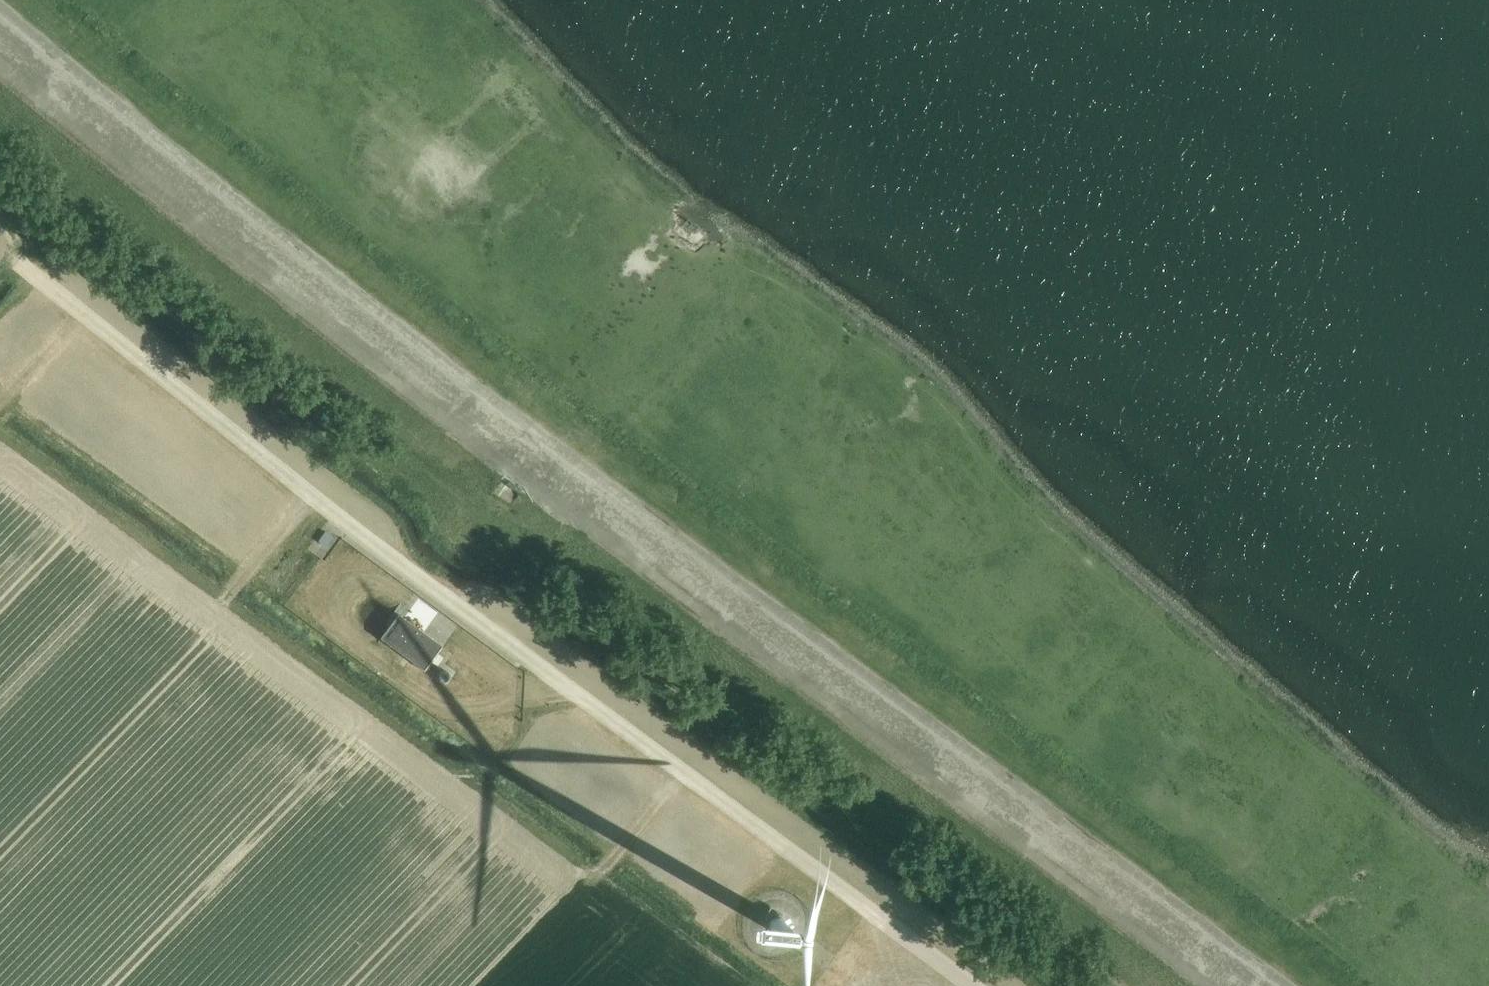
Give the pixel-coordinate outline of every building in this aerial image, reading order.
[(442,647),(398,615),(380,639),(424,671),(442,647)]
